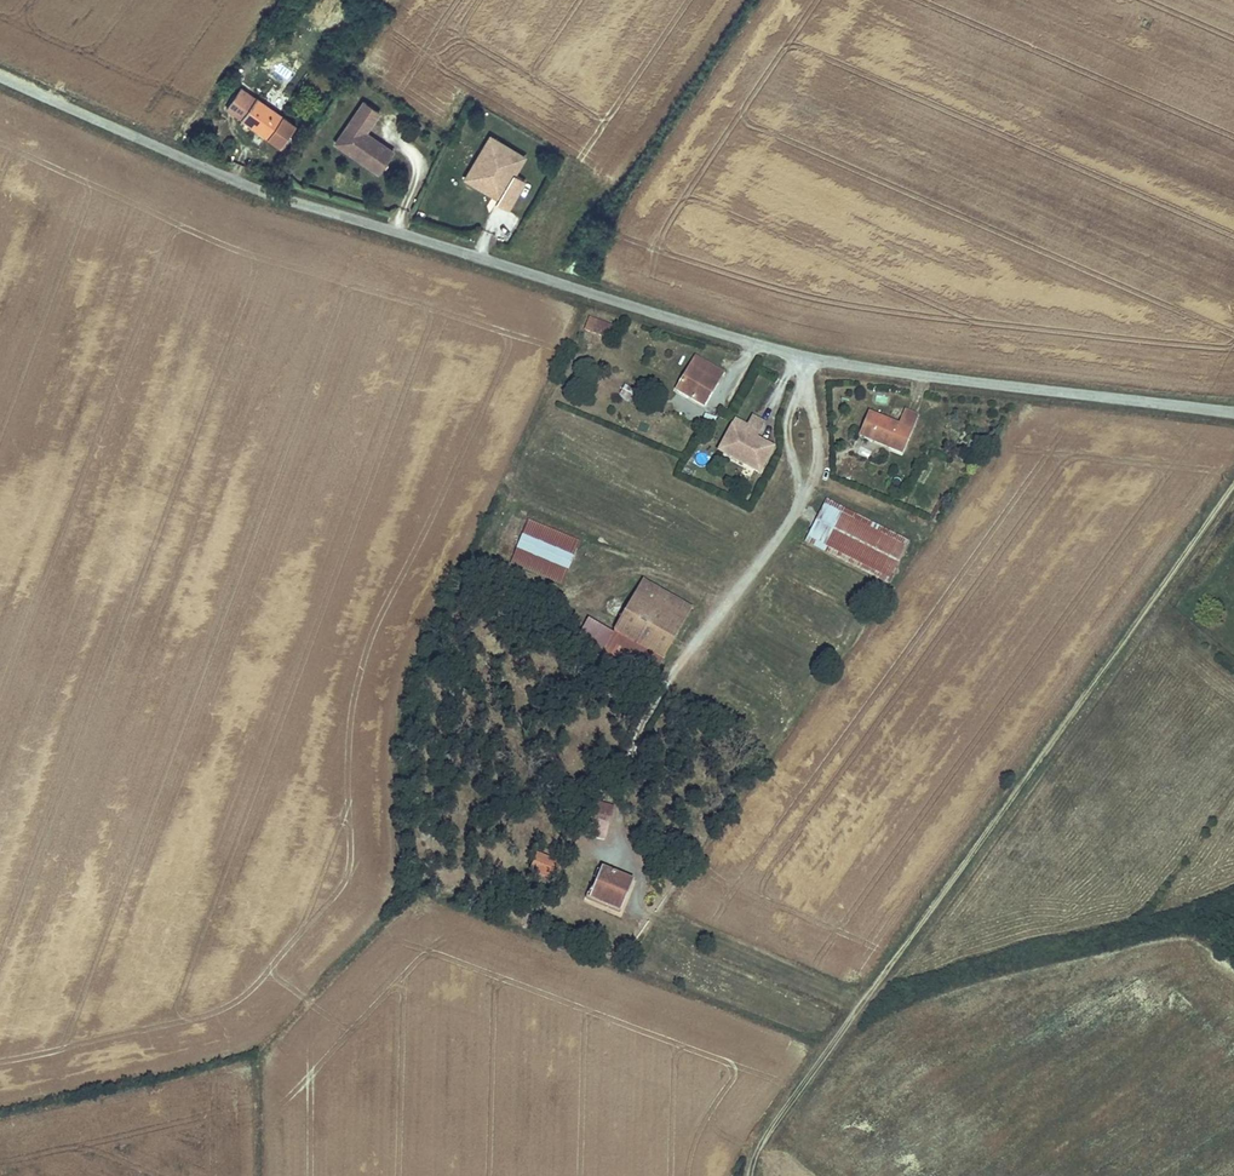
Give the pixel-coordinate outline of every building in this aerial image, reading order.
[(258,57),(252,53),(244,64),(250,69),(258,57)] [(253,97),(241,89),(228,108),(243,119),(241,122),(249,128),(251,125),(280,146),(295,125),(257,98),(253,97)] [(380,112),(364,101),(359,108),(375,119),(380,112)] [(359,108),(341,135),(344,137),(346,144),(343,148),(379,172),(393,150),(366,132),(375,119),(359,108)] [(341,135),(336,142),(343,148),(346,144),(344,137),(341,135)] [(514,174),(524,157),(491,137),(470,170),(503,190),(499,198),(496,202),(507,209),(524,180),(514,174)] [(503,190),(470,170),(466,178),(499,198),(503,190)] [(489,234),(479,234),(479,251),(490,251),(489,234)] [(592,313),(586,330),(615,340),(618,328),(609,325),(611,319),(592,313)] [(716,381),(689,367),(678,388),(705,403),(716,381)] [(624,388),(618,397),(634,408),(640,399),(624,388)] [(869,414),(859,436),(900,454),(916,418),(903,412),(896,426),(869,414)] [(705,415),(702,423),(711,426),(714,418),(705,415)] [(755,438),(763,423),(752,417),(747,427),(748,428),(745,433),(755,438)] [(747,427),(735,421),(719,451),(744,464),(759,472),(772,448),(755,438),(745,433),(748,428),(747,427)] [(941,432),(938,438),(944,441),(947,436),(941,432)] [(906,542),(826,500),(806,541),(886,582),(906,542)] [(577,542),(512,514),(494,556),(560,583),(577,542)] [(597,661),(645,688),(690,608),(642,581),(610,637),(598,659),(597,661)] [(586,624),(574,645),(598,659),(610,637),(586,624)] [(606,840),(610,817),(591,814),(587,837),(606,840)] [(537,854),(529,871),(552,882),(561,866),(537,854)] [(602,868),(589,897),(620,911),(633,882),(602,868)]
